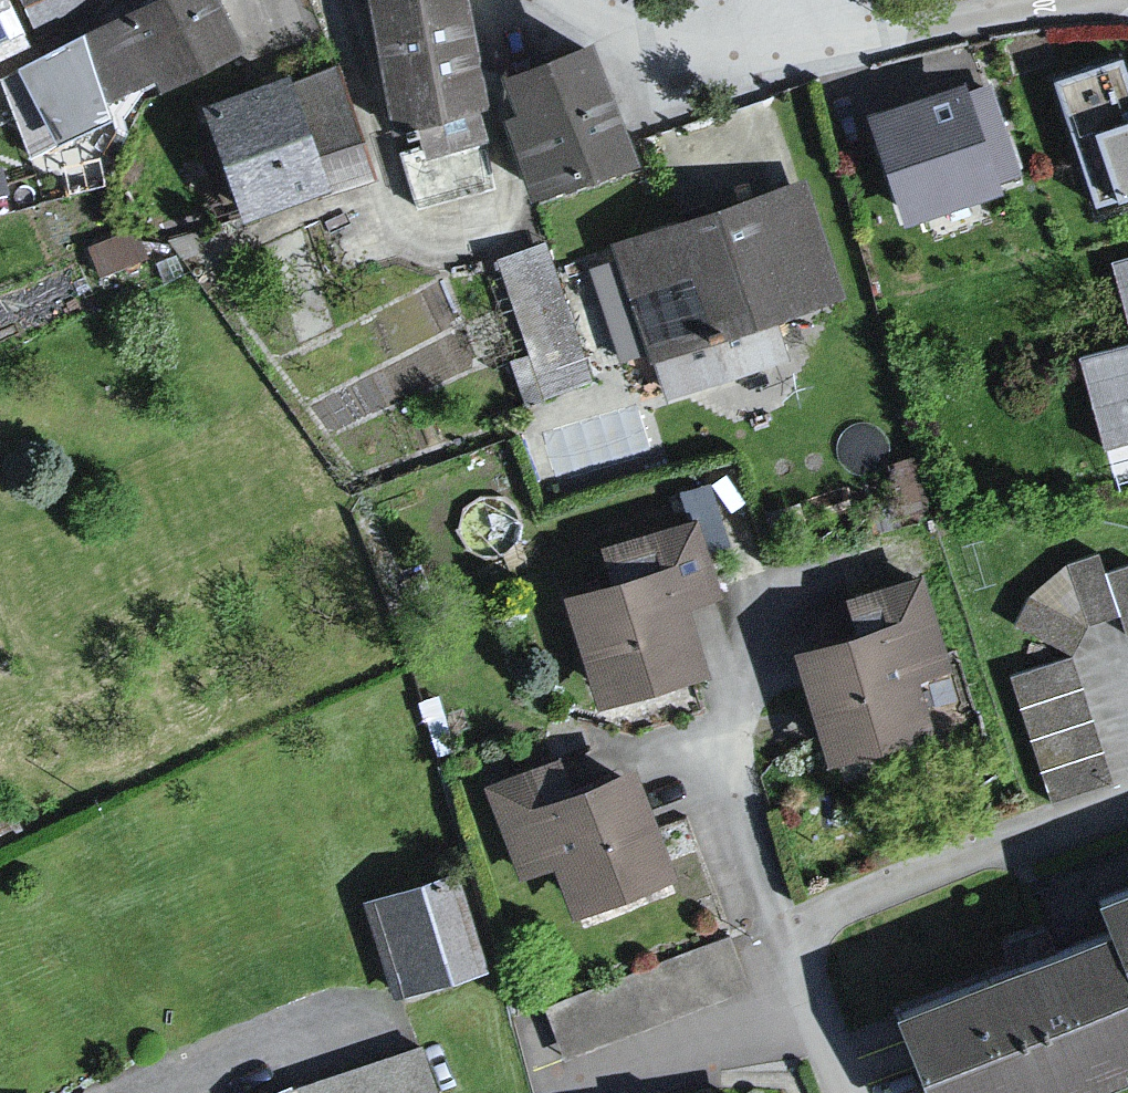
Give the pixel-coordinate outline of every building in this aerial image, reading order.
[(24,36),(44,44),(99,10),(95,0),(9,0),(24,36)] [(63,51),(85,115),(232,64),(197,0),(173,0),(63,51)] [(453,0),(357,0),(396,154),(410,149),(417,168),(480,147),(453,0)] [(0,22),(0,63),(13,58),(24,36),(4,20),(0,22)] [(583,49),(483,89),(516,210),(625,173),(583,49)] [(1029,82),(1083,230),(1127,219),(1127,51),(1029,82)] [(331,76),(278,97),(316,202),(364,188),(331,76)] [(276,90),(188,119),(225,231),(316,202),(278,97),(276,90)] [(960,94),(855,128),(890,233),(992,204),(990,191),(1016,185),(988,97),(963,105),(960,94)] [(805,196),(602,254),(655,398),(784,370),(769,331),(843,312),(805,196)] [(490,248),(533,390),(590,374),(547,231),(490,248)] [(1109,277),(1125,353),(1070,370),(1093,460),(1127,451),(1127,272),(1109,277)] [(589,553),(600,591),(658,574),(672,617),(709,602),(713,590),(690,526),(589,553)] [(1102,584),(1094,565),(1070,571),(1041,591),(1016,622),(1011,637),(1071,666),(1091,638),(1114,627),(1102,584)] [(600,591),(552,605),(585,720),(696,687),(672,617),(658,574),(600,591)] [(1102,584),(1114,627),(1120,644),(1127,642),(1127,576),(1102,584)] [(842,640),(780,661),(817,778),(921,745),(903,690),(944,675),(914,589),(833,608),(842,640)] [(1107,794),(1071,666),(1004,685),(1041,813),(1107,794)] [(550,803),(562,798),(552,765),(476,792),(502,879),(546,872),(568,862),(550,803)] [(562,798),(550,803),(568,862),(546,872),(563,920),(660,885),(623,778),(562,798)] [(454,883),(365,906),(398,1005),(484,979),(454,883)] [(1079,943),(1101,1004),(1123,1002),(1127,1015),(1127,894),(1074,915),(1079,943)] [(872,1023),(900,1092),(1100,1092),(1103,1092),(1100,1077),(1127,1070),(1127,1015),(1123,1002),(1101,1004),(1079,943),(872,1023)]
